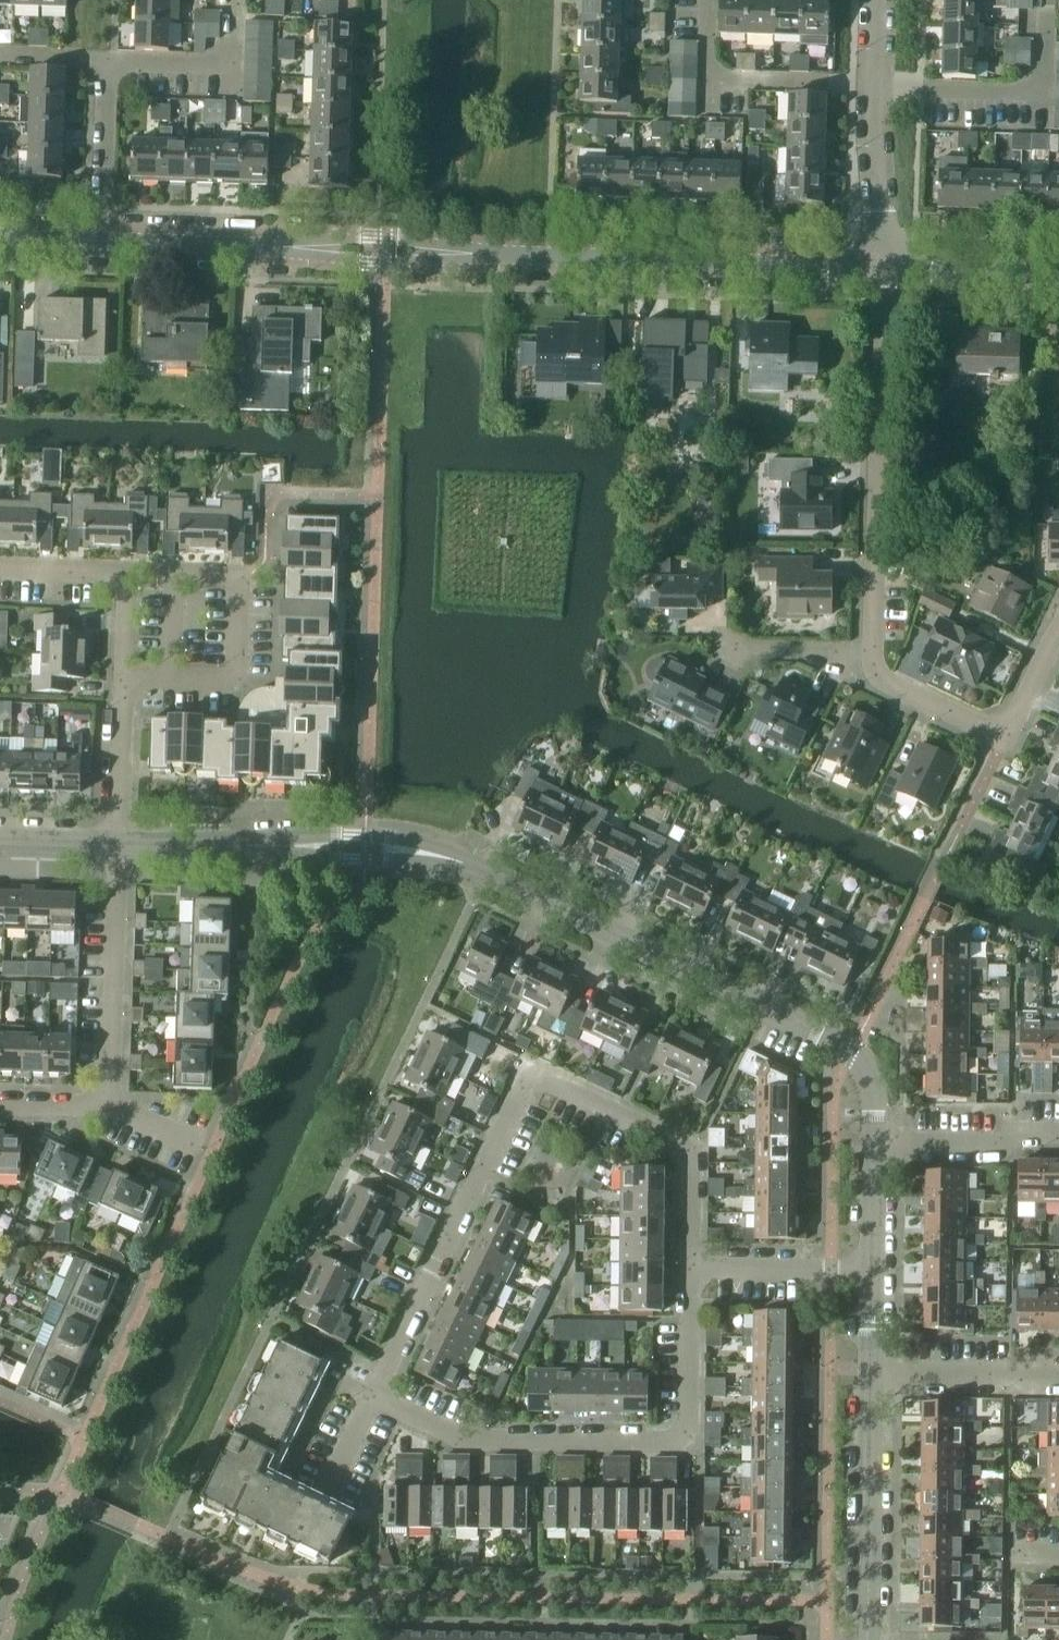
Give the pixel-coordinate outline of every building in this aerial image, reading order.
[(67,0),(40,0),(40,8),(67,9),(67,0)] [(169,0),(137,0),(137,22),(169,24),(169,0)] [(275,0),(265,0),(265,16),(274,17),(275,0)] [(274,17),(284,17),(285,0),(276,0),(275,0),(274,17)] [(583,22),(620,23),(621,0),(583,0),(583,22)] [(719,34),(747,35),(748,0),(720,0),(719,34)] [(775,1),(756,0),(748,0),(747,35),(774,36),(775,1)] [(977,0),(944,0),(944,24),(976,25),(977,0)] [(1019,0),(1006,0),(1006,10),(1019,10),(1019,0)] [(1019,10),(1032,11),(1032,0),(1019,0),(1019,10)] [(801,37),(803,2),(775,1),(774,36),(801,37)] [(329,19),(330,2),(319,2),(319,18),(329,19)] [(330,2),(329,19),(338,19),(339,2),(330,2)] [(827,38),(828,3),(803,2),(801,37),(827,38)] [(206,26),(207,12),(195,12),(194,25),(206,26)] [(219,13),(207,12),(206,26),(206,38),(218,39),(219,13)] [(648,24),(665,25),(665,15),(649,14),(648,24)] [(168,51),(169,24),(137,22),(136,50),(168,51)] [(619,50),(620,23),(583,22),(582,49),(619,50)] [(272,24),(248,23),(246,23),(246,35),(271,35),(272,24)] [(315,51),(352,53),(352,43),(355,43),(356,26),(316,24),(315,51)] [(665,34),(665,25),(648,24),(648,33),(665,34)] [(975,51),(976,25),(944,24),(943,51),(986,52),(987,51),(975,51)] [(206,38),(206,26),(194,25),(194,38),(206,38)] [(38,48),(39,31),(29,31),(28,47),(38,48)] [(48,48),(48,47),(48,31),(39,31),(38,48),(48,48)] [(271,48),(271,35),(246,35),(246,48),(271,48)] [(1017,54),(1018,39),(1005,39),(1004,53),(1017,54)] [(1018,39),(1017,54),(1017,67),(1030,67),(1031,40),(1018,39)] [(278,50),(295,51),(295,42),(278,41),(278,50)] [(670,55),(696,56),(696,43),(671,42),(670,55)] [(271,61),(271,48),(246,48),(245,60),(271,61)] [(618,78),(619,50),(582,49),(581,76),(618,78)] [(294,61),(295,51),(278,50),(278,60),(294,61)] [(314,78),(351,80),(351,70),(354,70),(355,53),(352,53),(315,51),(314,78)] [(986,52),(943,51),(942,78),(975,79),(975,63),(986,63),(986,52)] [(1017,67),(1017,54),(1004,53),(1004,66),(1017,67)] [(695,68),(696,56),(670,55),(670,67),(695,68)] [(745,72),(746,55),(736,55),(736,71),(745,72)] [(755,72),(755,71),(755,55),(746,55),(745,72),(755,72)] [(800,73),(801,57),(789,56),(789,73),(800,73)] [(808,73),(809,57),(801,57),(800,73),(808,73)] [(270,74),(271,61),(245,60),(245,73),(270,74)] [(695,80),(695,68),(670,67),(670,79),(695,80)] [(646,79),(663,79),(664,68),(647,68),(646,79)] [(64,98),(65,70),(32,69),(31,96),(64,98)] [(270,85),(270,74),(245,73),(245,84),(270,85)] [(617,98),(618,78),(581,76),(580,103),(593,104),(593,114),(630,115),(631,98),(617,98)] [(351,80),(314,78),(313,106),(350,107),(350,97),(353,97),(354,80),(351,80)] [(663,88),(663,79),(646,79),(646,87),(663,88)] [(694,92),(695,80),(670,79),(669,92),(694,92)] [(269,101),(270,85),(245,84),(244,101),(269,101)] [(9,95),(10,86),(0,86),(0,95),(9,95)] [(694,105),(694,92),(669,92),(669,104),(694,105)] [(9,95),(0,95),(0,105),(9,105),(9,95)] [(276,105),(293,105),(293,96),(277,95),(276,105)] [(825,124),(826,96),(789,95),(788,122),(825,124)] [(63,125),(64,98),(31,96),(30,124),(63,125)] [(693,118),(694,105),(669,104),(669,117),(693,118)] [(160,122),(161,105),(152,105),(151,122),(160,122)] [(161,105),(160,122),(170,123),(171,106),(161,105)] [(293,115),(293,105),(276,105),(276,115),(293,115)] [(353,107),(350,107),(313,106),(312,133),(352,135),(352,134),(349,133),(349,123),(352,123),(353,107)] [(215,124),(216,107),(206,107),(205,124),(215,124)] [(216,107),(215,124),(224,125),(225,108),(216,107)] [(242,108),(241,125),(252,125),(252,109),(242,108)] [(749,121),(765,121),(766,112),(749,111),(749,121)] [(607,138),(608,121),(597,121),(597,137),(607,138)] [(608,121),(607,138),(616,138),(616,122),(608,121)] [(765,131),(765,121),(749,121),(748,130),(765,131)] [(824,150),(825,124),(788,122),(788,149),(824,150)] [(661,140),(662,123),(652,123),(651,139),(661,140)] [(662,123),(661,140),(671,140),(671,123),(662,123)] [(63,152),(63,125),(30,124),(29,151),(63,152)] [(715,141),(716,125),(705,125),(705,141),(715,141)] [(716,125),(715,141),(724,142),(725,125),(716,125)] [(159,156),(158,183),(160,183),(160,179),(170,179),(170,183),(186,183),(187,156),(187,144),(171,144),(171,130),(160,130),(160,143),(159,156)] [(352,150),(352,135),(312,133),(311,160),(352,161),(348,161),(348,150),(352,150)] [(968,150),(968,133),(958,133),(957,150),(968,150)] [(968,133),(968,150),(977,150),(977,134),(968,133)] [(1022,152),(1023,135),(1012,135),(1011,152),(1022,152)] [(1023,135),(1022,152),(1031,152),(1032,135),(1023,135)] [(1048,136),(1048,153),(1058,153),(1058,136),(1048,136)] [(158,183),(160,143),(133,143),(132,182),(133,182),(133,178),(144,178),(143,183),(158,183)] [(213,184),(215,145),(187,144),(186,183),(187,183),(187,180),(197,180),(197,184),(213,184)] [(240,186),(242,145),(215,145),(213,184),(213,181),(224,181),(224,185),(240,186)] [(242,145),(240,186),(241,182),(251,182),(251,186),(267,187),(268,146),(242,145)] [(274,159),(291,159),(291,150),(275,149),(274,159)] [(823,178),(824,150),(788,149),(787,177),(823,178)] [(62,179),(63,152),(29,151),(28,178),(62,179)] [(659,163),(634,162),(632,199),(659,200),(661,154),(659,154),(659,163)] [(661,154),(659,200),(687,201),(688,164),(686,164),(686,155),(661,154)] [(291,169),(291,159),(274,159),(274,168),(291,169)] [(351,179),(352,161),(311,160),(310,188),(351,189),(351,188),(347,188),(348,179),(351,179)] [(605,198),(606,161),(578,160),(577,197),(605,198)] [(632,199),(634,162),(606,161),(605,198),(632,199)] [(713,201),(714,165),(688,164),(687,201),(713,201)] [(714,165),(713,201),(740,202),(741,166),(714,165)] [(747,176),(764,176),(764,166),(747,165),(747,176)] [(965,210),(967,173),(939,172),(938,209),(965,210)] [(993,211),(994,174),(967,173),(965,210),(993,211)] [(1020,212),(1022,175),(994,174),(993,211),(1020,212)] [(1047,213),(1048,176),(1022,175),(1020,212),(1047,213)] [(763,204),(764,176),(747,176),(746,203),(763,204)] [(1047,213),(1058,213),(1058,177),(1048,176),(1047,213)] [(822,205),(823,178),(787,177),(786,204),(822,205)] [(333,191),(333,203),(345,204),(345,192),(333,191)] [(103,357),(105,303),(40,301),(39,342),(79,343),(78,356),(103,357)] [(207,364),(209,307),(145,305),(143,362),(207,364)] [(231,338),(230,355),(243,355),(241,411),(289,412),(290,376),(292,376),(292,363),(310,364),(311,342),(321,342),(322,310),(313,310),(313,307),(306,307),(305,309),(305,312),(294,311),(294,309),(253,308),(252,339),(243,338),(231,338)] [(537,375),(537,383),(565,384),(601,386),(604,321),(581,320),(581,326),(554,325),(554,333),(539,332),(537,375)] [(641,382),(641,396),(669,397),(669,383),(707,384),(709,323),(643,321),(641,382)] [(815,341),(787,340),(787,326),(753,325),(752,341),(746,340),(745,352),(752,352),(751,391),(785,392),(786,376),(814,377),(815,341)] [(957,331),(955,376),(990,377),(990,379),(998,379),(998,385),(1018,386),(1019,378),(1021,333),(957,331)] [(16,336),(15,363),(32,363),(33,336),(16,336)] [(744,430),(744,446),(760,447),(761,430),(744,430)] [(830,531),(831,526),(835,524),(835,507),(831,505),(831,492),(821,492),(822,476),(812,476),(812,461),(768,460),(768,482),(781,482),(780,530),(830,531)] [(109,505),(108,546),(132,547),(133,531),(146,531),(147,523),(156,523),(157,511),(157,498),(147,498),(144,497),(144,493),(128,492),(128,497),(124,497),(124,506),(109,505)] [(61,519),(61,506),(52,506),(52,495),(29,494),(29,503),(14,502),(12,543),(37,544),(37,528),(51,529),(51,519),(61,519)] [(204,552),(205,509),(190,508),(190,499),(187,499),(187,495),(170,494),(170,499),(167,499),(167,511),(157,511),(156,523),(166,523),(166,533),(180,533),(179,551),(204,552)] [(108,546),(109,505),(93,505),(93,496),(72,495),(71,506),(61,506),(61,519),(71,520),(70,529),(84,529),(84,546),(108,546)] [(205,509),(204,552),(228,553),(229,535),(242,535),(243,526),(252,526),(253,514),(243,513),(243,501),(240,501),(241,497),(223,496),(223,501),(221,501),(220,509),(205,509)] [(14,502),(0,502),(0,543),(12,543),(14,502)] [(170,721),(152,721),(150,773),(171,774),(171,767),(198,768),(198,775),(217,776),(217,783),(239,784),(239,776),(265,777),(265,785),(307,786),(307,779),(321,779),(322,740),(332,740),(332,732),(333,725),(339,725),(340,703),(333,703),(334,677),(342,677),(343,655),(335,655),(336,634),(329,634),(330,609),(336,609),(338,567),(331,566),(332,541),(339,541),(340,519),(287,517),(286,536),(284,536),(283,569),(285,569),(284,603),(282,603),(280,637),(283,637),(282,661),(290,661),(289,672),(286,672),(286,693),(275,693),(275,688),(272,688),(267,688),(261,689),(258,690),(252,692),(249,695),(245,698),(240,706),(238,715),(237,731),(227,730),(227,723),(203,722),(203,720),(170,718),(170,721)] [(1051,524),(1050,564),(1058,564),(1058,525),(1051,524)] [(632,559),(631,573),(644,573),(644,560),(632,559)] [(795,576),(795,560),(760,560),(760,582),(778,582),(779,619),(812,619),(812,615),(830,615),(830,576),(795,576)] [(722,598),(722,564),(687,564),(687,578),(652,578),(652,589),(651,589),(651,593),(652,593),(652,610),(669,610),(669,620),(687,620),(687,610),(699,610),(699,608),(703,604),(705,604),(705,598),(722,598)] [(1013,628),(1021,612),(1016,610),(1027,587),(988,569),(970,607),(1013,628)] [(918,605),(948,620),(956,605),(925,591),(918,605)] [(42,654),(84,655),(85,632),(61,631),(62,617),(35,617),(35,631),(43,631),(42,654)] [(974,686),(992,648),(954,629),(955,627),(939,620),(924,651),(940,658),(935,668),(974,686)] [(83,680),(84,655),(42,654),(41,678),(34,677),(34,692),(60,693),(61,679),(83,680)] [(648,667),(646,674),(648,680),(653,684),(656,685),(649,699),(700,723),(720,733),(735,702),(715,692),(701,685),(703,680),(695,676),(695,675),(694,674),(693,676),(686,673),(688,670),(668,660),(667,661),(664,660),(658,659),(652,661),(648,667)] [(811,693),(784,680),(778,693),(770,689),(756,719),(770,726),(769,727),(770,728),(767,736),(798,751),(812,720),(799,713),(802,706),(805,706),(811,693)] [(882,727),(852,713),(846,726),(840,723),(824,757),(838,764),(833,774),(851,782),(851,781),(867,788),(883,754),(870,747),(874,740),(875,741),(882,727)] [(1058,723),(1046,747),(1057,752),(1053,761),(1058,764),(1058,723)] [(10,753),(9,790),(20,791),(20,792),(33,793),(34,740),(34,727),(25,726),(24,739),(24,753),(10,753)] [(35,728),(34,739),(43,740),(43,728),(35,728)] [(57,755),(56,792),(79,793),(80,772),(91,772),(92,757),(81,756),(82,735),(71,735),(70,755),(57,755)] [(56,792),(57,755),(43,754),(43,740),(34,740),(33,793),(44,793),(44,791),(56,792)] [(932,809),(955,762),(919,745),(911,762),(913,763),(910,769),(907,768),(903,777),(891,771),(875,803),(889,809),(897,792),(932,809)] [(10,753),(0,752),(0,790),(9,790),(10,753)] [(1053,761),(1048,771),(1037,766),(1026,790),(1057,805),(1058,806),(1058,764),(1053,761)] [(537,839),(560,791),(536,780),(540,773),(528,767),(513,797),(525,802),(513,827),(537,839)] [(506,780),(502,787),(509,790),(513,783),(506,780)] [(1026,790),(1018,786),(1007,809),(1018,814),(1013,824),(1047,841),(1058,819),(1052,816),(1057,805),(1026,790)] [(584,830),(596,807),(583,801),(583,802),(560,791),(537,839),(560,850),(572,825),(584,830)] [(607,873),(626,835),(602,824),(608,812),(596,807),(584,830),(596,836),(583,862),(607,873)] [(1048,867),(1038,862),(1047,841),(1013,824),(1008,834),(997,829),(986,853),(1041,880),(1046,868),(1047,868),(1048,867)] [(655,865),(666,841),(634,825),(628,836),(626,835),(607,873),(631,885),(643,859),(655,865)] [(678,908),(696,869),(672,858),(678,846),(666,841),(655,865),(666,870),(654,896),(678,908)] [(725,899),(737,874),(739,870),(726,863),(724,868),(715,864),(709,876),(696,869),(678,908),(701,919),(714,894),(725,899)] [(748,941),(767,903),(743,892),(749,880),(737,874),(725,899),(737,905),(724,930),(748,941)] [(193,924),(231,925),(231,901),(207,900),(207,887),(181,886),(180,899),(194,900),(193,924)] [(28,931),(29,888),(21,888),(21,889),(23,889),(23,894),(6,894),(5,930),(28,931)] [(51,931),(53,895),(35,894),(35,889),(36,889),(29,888),(28,931),(51,931)] [(808,909),(813,899),(805,895),(797,898),(795,902),(773,891),(767,903),(748,941),(771,953),(783,928),(796,934),(808,909)] [(53,895),(51,931),(75,932),(76,895),(53,895)] [(934,908),(930,918),(943,924),(948,914),(934,908)] [(819,976),(837,937),(843,925),(808,909),(796,934),(806,939),(794,964),(819,976)] [(146,930),(147,922),(135,922),(134,930),(146,930)] [(231,925),(193,924),(192,947),(230,949),(231,925)] [(491,1006),(505,977),(494,971),(506,946),(482,934),(471,957),(464,954),(456,969),(478,979),(470,995),(491,1006)] [(837,937),(819,976),(843,987),(855,962),(865,966),(877,942),(866,936),(860,948),(837,937)] [(977,969),(977,960),(968,960),(969,942),(929,941),(929,964),(968,964),(968,968),(977,969)] [(229,972),(230,949),(192,947),(191,971),(229,972)] [(534,1007),(553,968),(529,956),(517,982),(505,977),(491,1006),(503,1012),(505,1007),(515,1011),(520,1000),(534,1007)] [(977,960),(977,969),(986,969),(986,961),(977,960)] [(51,977),(64,978),(65,965),(52,964),(51,977)] [(968,987),(968,968),(968,964),(929,964),(928,987),(968,987)] [(18,965),(17,976),(26,977),(27,965),(18,965)] [(28,976),(45,977),(45,966),(29,965),(28,976)] [(1041,965),(1028,965),(1028,978),(1034,984),(1041,984),(1041,965)] [(576,1011),(579,1006),(567,1000),(577,980),(553,968),(534,1007),(554,1016),(547,1031),(562,1038),(564,1035),(576,1011)] [(145,977),(145,969),(133,969),(133,977),(145,977)] [(178,970),(177,993),(190,994),(191,994),(215,995),(215,996),(228,996),(229,972),(191,971),(178,970)] [(1001,978),(998,982),(998,987),(1009,987),(1009,978),(1001,978)] [(25,996),(26,983),(13,983),(12,996),(25,996)] [(45,984),(28,983),(28,994),(44,994),(45,984)] [(77,986),(65,985),(65,991),(71,997),(77,998),(77,986)] [(968,1004),(968,987),(928,987),(928,1008),(968,1008),(968,1004)] [(605,1041),(624,1003),(600,991),(588,1016),(576,1011),(564,1035),(576,1041),(582,1029),(605,1041)] [(191,994),(190,994),(177,993),(176,1018),(214,1019),(215,996),(228,997),(228,996),(215,996),(215,995),(191,994)] [(634,1069),(635,1069),(649,1040),(637,1034),(647,1014),(624,1003),(605,1041),(627,1052),(620,1067),(632,1074),(634,1069)] [(977,1013),(977,1004),(968,1004),(968,1008),(928,1008),(928,1031),(968,1032),(968,1012),(977,1013)] [(986,1013),(986,1008),(986,1004),(977,1004),(977,1013),(986,1013)] [(1043,1010),(1043,1023),(1042,1094),(1052,1094),(1052,1063),(1058,1063),(1058,1010),(1043,1010)] [(476,1011),(470,1023),(480,1028),(485,1015),(476,1011)] [(1042,1094),(1043,1023),(1039,1023),(1039,1013),(1015,1013),(1015,1024),(1019,1024),(1019,1063),(1033,1063),(1032,1094),(1042,1094)] [(143,1024),(143,1016),(131,1016),(131,1024),(143,1024)] [(214,1042),(214,1019),(176,1018),(176,1041),(214,1042)] [(676,1075),(694,1037),(670,1025),(660,1045),(649,1040),(635,1069),(646,1075),(652,1064),(676,1075)] [(25,1027),(1,1026),(0,1062),(0,1072),(16,1073),(16,1078),(14,1077),(14,1078),(23,1079),(24,1036),(25,1027)] [(416,1056),(454,1075),(465,1052),(482,1060),(488,1048),(453,1031),(448,1042),(428,1033),(416,1056)] [(968,1048),(968,1032),(928,1031),(927,1052),(968,1053),(968,1048)] [(47,1074),(48,1037),(24,1036),(23,1079),(31,1079),(31,1078),(29,1078),(29,1073),(47,1074)] [(70,1074),(72,1037),(48,1037),(47,1074),(70,1074)] [(520,1037),(515,1045),(525,1050),(529,1041),(520,1037)] [(694,1037),(676,1075),(698,1086),(692,1097),(704,1103),(719,1074),(707,1068),(717,1048),(694,1037)] [(213,1066),(214,1042),(176,1041),(175,1065),(213,1066)] [(977,1058),(977,1048),(968,1048),(968,1053),(927,1052),(927,1075),(967,1076),(968,1058),(977,1058)] [(985,1058),(985,1053),(986,1049),(977,1048),(977,1058),(985,1058)] [(804,1098),(805,1078),(747,1050),(738,1069),(757,1078),(756,1114),(796,1115),(796,1098),(804,1098)] [(443,1098),(454,1075),(416,1056),(405,1080),(425,1090),(419,1101),(449,1116),(454,1104),(443,1098)] [(142,1071),(142,1063),(130,1063),(130,1071),(142,1071)] [(212,1090),(213,1066),(175,1065),(174,1089),(212,1090)] [(967,1094),(967,1076),(927,1075),(927,1098),(967,1098),(967,1103),(976,1103),(976,1094),(967,1094)] [(606,1077),(601,1088),(609,1092),(614,1081),(606,1077)] [(1007,1086),(1007,1078),(998,1078),(998,1086),(1007,1086)] [(442,1128),(449,1116),(419,1101),(414,1113),(394,1103),(382,1127),(420,1145),(431,1123),(442,1128)] [(480,1107),(477,1114),(487,1119),(491,1112),(480,1107)] [(795,1131),(796,1115),(756,1114),(756,1129),(744,1129),(744,1139),(804,1140),(804,1131),(795,1131)] [(409,1169),(420,1145),(382,1127),(370,1151),(391,1161),(385,1172),(419,1189),(425,1177),(409,1169)] [(709,1139),(724,1139),(724,1130),(709,1130),(709,1139)] [(20,1176),(21,1139),(4,1139),(4,1134),(6,1134),(6,1133),(0,1133),(0,1175),(20,1176)] [(723,1147),(724,1139),(709,1139),(709,1147),(723,1147)] [(804,1148),(804,1140),(744,1139),(744,1147),(756,1147),(756,1164),(795,1165),(795,1148),(804,1148)] [(57,1187),(72,1152),(50,1143),(35,1177),(57,1187)] [(457,1147),(452,1158),(462,1163),(468,1152),(457,1147)] [(79,1196),(93,1165),(94,1162),(72,1152),(57,1187),(77,1196),(79,1196)] [(584,1175),(592,1179),(597,1167),(589,1163),(584,1175)] [(1041,1202),(1041,1163),(1018,1163),(1017,1202),(1036,1202),(1041,1202)] [(1041,1163),(1041,1202),(1036,1202),(1036,1211),(1045,1212),(1045,1202),(1058,1203),(1058,1163),(1041,1163)] [(795,1180),(795,1165),(756,1164),(755,1180),(744,1179),(744,1189),(804,1189),(804,1180),(795,1180)] [(88,1203),(103,1170),(93,1165),(79,1196),(77,1196),(77,1199),(76,1203),(79,1208),(83,1211),(84,1212),(88,1203)] [(622,1193),(663,1193),(663,1169),(622,1168),(622,1193)] [(99,1205),(113,1174),(103,1170),(88,1203),(99,1208),(100,1206),(99,1205)] [(121,1215),(136,1181),(114,1171),(113,1174),(99,1205),(100,1206),(121,1215)] [(966,1191),(966,1173),(926,1172),(925,1195),(966,1196),(966,1191)] [(587,1190),(592,1179),(584,1175),(578,1186),(587,1190)] [(708,1188),(723,1188),(723,1179),(708,1179),(708,1188)] [(143,1225),(154,1198),(158,1190),(136,1181),(121,1215),(140,1223),(143,1225)] [(343,1210),(381,1228),(392,1205),(404,1211),(409,1199),(380,1185),(375,1196),(354,1186),(343,1210)] [(723,1188),(708,1188),(708,1197),(722,1197),(735,1197),(735,1188),(723,1188)] [(804,1198),(804,1189),(744,1189),(744,1197),(755,1197),(754,1214),(795,1214),(795,1198),(804,1198)] [(966,1201),(975,1201),(975,1191),(966,1191),(966,1196),(925,1195),(925,1218),(966,1218),(966,1201)] [(984,1191),(975,1191),(975,1201),(984,1201),(984,1191)] [(663,1217),(663,1193),(622,1193),(621,1216),(663,1217)] [(143,1225),(140,1223),(138,1229),(142,1234),(147,1237),(162,1202),(154,1198),(143,1225)] [(498,1201),(487,1223),(524,1241),(535,1219),(527,1215),(531,1206),(516,1199),(512,1208),(498,1201)] [(370,1251),(381,1228),(343,1210),(331,1234),(352,1243),(346,1255),(375,1269),(381,1257),(370,1251)] [(1036,1221),(1040,1221),(1045,1221),(1045,1212),(1036,1211),(1036,1221)] [(795,1231),(795,1214),(754,1214),(754,1229),(743,1229),(743,1239),(803,1239),(803,1231),(795,1231)] [(662,1240),(663,1217),(621,1216),(621,1240),(662,1240)] [(966,1218),(925,1218),(925,1240),(965,1240),(965,1235),(966,1218)] [(514,1262),(524,1241),(487,1223),(477,1244),(514,1262)] [(33,1239),(38,1228),(31,1225),(26,1236),(33,1239)] [(575,1239),(584,1239),(584,1227),(575,1227),(575,1239)] [(38,1228),(33,1239),(40,1242),(45,1231),(38,1228)] [(569,1242),(569,1239),(569,1229),(560,1229),(560,1242),(569,1242)] [(707,1229),(707,1239),(723,1239),(723,1230),(707,1229)] [(68,1243),(69,1231),(57,1231),(56,1242),(68,1243)] [(82,1247),(83,1245),(88,1235),(78,1231),(72,1243),(82,1247)] [(965,1245),(974,1245),(974,1236),(965,1235),(965,1240),(925,1240),(925,1262),(965,1262),(965,1245)] [(984,1236),(974,1236),(974,1245),(984,1246),(984,1236)] [(584,1252),(584,1239),(575,1239),(575,1252),(584,1252)] [(662,1264),(662,1240),(621,1240),(621,1263),(662,1264)] [(569,1254),(569,1242),(560,1242),(560,1254),(569,1254)] [(102,1258),(107,1247),(100,1244),(95,1255),(102,1258)] [(504,1283),(514,1262),(477,1244),(467,1266),(504,1283)] [(102,1258),(109,1261),(114,1250),(107,1247),(102,1258)] [(11,1255),(21,1260),(24,1254),(14,1249),(11,1255)] [(8,1263),(2,1277),(14,1282),(20,1268),(18,1267),(21,1260),(11,1255),(7,1263),(8,1263)] [(370,1281),(375,1269),(346,1255),(341,1266),(320,1257),(309,1280),(347,1299),(358,1276),(370,1281)] [(65,1280),(110,1299),(120,1278),(75,1258),(65,1280)] [(965,1280),(965,1262),(925,1262),(924,1284),(965,1285),(965,1280)] [(557,1279),(563,1267),(555,1263),(549,1275),(557,1279)] [(662,1287),(662,1264),(621,1263),(620,1287),(662,1287)] [(494,1304),(504,1283),(467,1266),(457,1287),(494,1304)] [(1044,1273),(1040,1273),(1036,1273),(1035,1282),(1044,1283),(1044,1273)] [(574,1286),(584,1286),(584,1274),(575,1274),(574,1286)] [(101,1321),(110,1299),(65,1280),(56,1301),(101,1321)] [(341,1312),(347,1299),(309,1280),(297,1304),(318,1314),(312,1325),(346,1342),(352,1330),(347,1327),(352,1318),(341,1312)] [(975,1307),(976,1290),(974,1290),(974,1280),(965,1280),(965,1285),(924,1284),(924,1306),(965,1307),(975,1307)] [(983,1280),(974,1280),(974,1290),(976,1290),(983,1290),(983,1280)] [(1044,1292),(1044,1283),(1035,1282),(1035,1292),(1040,1292),(1039,1331),(1058,1331),(1058,1292),(1044,1292)] [(1005,1284),(995,1284),(995,1295),(1005,1295),(1005,1284)] [(583,1299),(584,1286),(574,1286),(574,1299),(583,1299)] [(483,1326),(494,1304),(457,1287),(447,1308),(483,1326)] [(661,1312),(662,1287),(620,1287),(620,1312),(661,1312)] [(537,1299),(545,1303),(551,1292),(543,1288),(537,1299)] [(1040,1292),(1035,1292),(1017,1292),(1017,1331),(1039,1331),(1040,1292)] [(540,1315),(545,1303),(537,1299),(532,1311),(540,1315)] [(91,1343),(101,1321),(56,1301),(56,1302),(66,1306),(56,1327),(91,1343)] [(964,1325),(965,1307),(924,1306),(924,1330),(963,1331),(963,1335),(973,1335),(974,1325),(964,1325)] [(473,1347),(483,1326),(447,1308),(436,1329),(473,1347)] [(743,1339),(802,1339),(802,1331),(793,1331),(793,1314),(754,1314),(754,1330),(743,1330),(743,1339)] [(545,1334),(554,1334),(554,1321),(545,1321),(545,1334)] [(577,1330),(577,1321),(565,1321),(565,1330),(577,1330)] [(577,1321),(577,1330),(590,1330),(590,1321),(577,1321)] [(624,1331),(624,1322),(611,1322),(612,1331),(624,1331)] [(624,1322),(624,1331),(637,1331),(637,1322),(624,1322)] [(81,1364),(91,1343),(56,1327),(47,1349),(81,1364)] [(463,1368),(473,1347),(436,1329),(426,1350),(463,1368)] [(706,1338),(722,1338),(722,1329),(706,1329),(706,1338)] [(517,1342),(525,1346),(530,1334),(522,1330),(517,1342)] [(722,1347),(722,1338),(706,1338),(706,1347),(722,1347)] [(802,1348),(802,1339),(743,1339),(743,1347),(751,1347),(751,1363),(793,1364),(793,1348),(802,1348)] [(520,1357),(525,1346),(517,1342),(511,1353),(520,1357)] [(275,1459),(321,1364),(279,1343),(232,1438),(234,1439),(224,1460),(222,1459),(202,1501),(205,1503),(207,1500),(227,1510),(226,1512),(237,1518),(238,1516),(257,1525),(257,1527),(268,1533),(269,1531),(289,1541),(288,1543),(300,1549),(301,1547),(321,1556),(320,1558),(329,1563),(349,1521),(259,1477),(269,1456),(275,1459)] [(81,1364),(47,1349),(37,1344),(27,1366),(72,1386),(81,1364)] [(452,1391),(463,1368),(426,1350),(415,1373),(452,1391)] [(793,1381),(793,1364),(751,1363),(751,1379),(742,1379),(742,1388),(801,1389),(801,1381),(793,1381)] [(62,1408),(72,1386),(27,1366),(17,1388),(62,1408)] [(553,1412),(553,1371),(529,1371),(529,1412),(553,1412)] [(576,1413),(577,1372),(553,1371),(553,1412),(576,1413)] [(600,1413),(600,1372),(577,1372),(576,1413),(600,1413)] [(623,1413),(624,1373),(600,1372),(600,1413),(623,1413)] [(496,1384),(505,1388),(510,1377),(502,1373),(496,1384)] [(624,1373),(623,1413),(647,1414),(648,1373),(624,1373)] [(705,1388),(725,1388),(726,1379),(705,1379),(705,1388)] [(499,1400),(505,1388),(496,1384),(491,1396),(499,1400)] [(725,1397),(725,1388),(705,1388),(705,1397),(725,1397)] [(801,1398),(801,1389),(742,1388),(742,1397),(751,1397),(750,1413),(792,1414),(792,1398),(801,1398)] [(1058,1428),(1058,1405),(1050,1405),(1050,1400),(1038,1400),(1038,1423),(1031,1423),(1031,1432),(1040,1432),(1040,1423),(1049,1423),(1049,1428),(1058,1428)] [(963,1427),(963,1422),(963,1403),(923,1403),(922,1426),(963,1427)] [(792,1431),(792,1414),(750,1413),(750,1429),(741,1429),(741,1438),(800,1438),(800,1431),(792,1431)] [(972,1432),(972,1422),(963,1422),(963,1427),(922,1426),(922,1448),(963,1449),(963,1432),(981,1432),(972,1432)] [(972,1432),(981,1432),(981,1422),(972,1422),(972,1432)] [(1049,1428),(1049,1423),(1040,1423),(1040,1432),(1031,1432),(1031,1433),(1049,1433),(1049,1450),(1058,1450),(1058,1428),(1049,1428)] [(705,1437),(721,1437),(721,1429),(705,1428),(705,1437)] [(720,1447),(721,1437),(705,1437),(704,1446),(720,1447)] [(800,1448),(800,1438),(741,1438),(741,1446),(750,1446),(750,1463),(791,1464),(792,1448),(800,1448)] [(963,1466),(963,1449),(922,1448),(922,1471),(962,1471),(963,1466)] [(1039,1451),(1039,1468),(1048,1468),(1048,1473),(1058,1473),(1058,1450),(1049,1450),(1049,1451),(1039,1451)] [(409,1528),(410,1456),(396,1455),(396,1483),(399,1483),(399,1489),(385,1489),(384,1528),(409,1528)] [(432,1528),(433,1490),(419,1490),(419,1483),(422,1483),(423,1456),(410,1456),(409,1528),(432,1528)] [(455,1529),(457,1456),(443,1456),(443,1483),(445,1483),(445,1490),(433,1490),(432,1528),(455,1529)] [(469,1456),(458,1456),(457,1456),(455,1529),(479,1529),(480,1490),(466,1490),(466,1484),(469,1484),(469,1456)] [(503,1529),(504,1457),(490,1457),(490,1484),(492,1484),(492,1490),(480,1490),(479,1529),(503,1529)] [(516,1485),(516,1457),(504,1457),(503,1529),(526,1529),(526,1491),(513,1491),(513,1485),(516,1485)] [(544,1530),(569,1530),(570,1458),(556,1458),(556,1485),(559,1486),(559,1491),(544,1491),(544,1530)] [(592,1530),(593,1492),(580,1491),(580,1486),(582,1486),(582,1458),(570,1458),(569,1530),(592,1530)] [(616,1530),(617,1458),(603,1458),(603,1486),(606,1486),(606,1492),(593,1492),(592,1530),(616,1530)] [(639,1531),(640,1492),(626,1492),(626,1486),(629,1487),(629,1459),(617,1458),(616,1530),(639,1531)] [(663,1531),(664,1459),(650,1459),(650,1487),(652,1487),(652,1492),(640,1492),(639,1531),(663,1531)] [(664,1459),(663,1531),(686,1531),(687,1493),(673,1493),(673,1487),(676,1487),(676,1459),(664,1459)] [(791,1480),(791,1464),(750,1463),(750,1479),(740,1479),(740,1488),(800,1489),(800,1480),(791,1480)] [(971,1476),(972,1467),(963,1466),(962,1471),(922,1471),(922,1493),(962,1493),(962,1476),(981,1476),(971,1476)] [(971,1476),(981,1476),(981,1467),(972,1467),(971,1476)] [(1039,1468),(1030,1468),(1030,1477),(1039,1477),(1039,1468)] [(1048,1473),(1048,1468),(1039,1468),(1039,1477),(1048,1477),(1048,1494),(1058,1494),(1058,1473),(1048,1473)] [(704,1487),(720,1488),(720,1479),(704,1478),(704,1487)] [(989,1494),(1002,1494),(1002,1481),(989,1481),(989,1494)] [(720,1497),(720,1488),(704,1487),(704,1497),(720,1497)] [(800,1497),(800,1489),(740,1488),(740,1497),(749,1497),(749,1513),(791,1513),(791,1497),(800,1497)] [(962,1511),(962,1493),(922,1493),(921,1515),(962,1516),(962,1511)] [(1048,1494),(1048,1514),(1039,1514),(1039,1523),(1047,1523),(1047,1518),(1058,1518),(1058,1494),(1048,1494)] [(971,1520),(971,1511),(962,1511),(962,1516),(921,1515),(921,1537),(961,1538),(962,1521),(980,1521),(980,1520),(971,1520)] [(971,1520),(980,1520),(980,1511),(971,1511),(971,1520)] [(790,1530),(791,1513),(749,1513),(749,1529),(740,1529),(740,1537),(733,1537),(799,1538),(799,1530),(790,1530)] [(1002,1527),(1002,1517),(991,1517),(991,1526),(1002,1527)] [(703,1537),(719,1537),(719,1528),(703,1528),(703,1537)] [(719,1546),(719,1537),(703,1537),(703,1546),(719,1546)] [(799,1547),(799,1538),(733,1537),(733,1547),(752,1547),(752,1563),(790,1563),(790,1547),(799,1547)] [(961,1555),(961,1538),(921,1537),(921,1559),(961,1560),(961,1555)] [(970,1565),(970,1555),(961,1555),(961,1560),(921,1559),(920,1582),(961,1582),(972,1582),(972,1565),(979,1565),(970,1565)] [(970,1565),(979,1565),(980,1555),(970,1555),(970,1565)] [(471,1558),(459,1557),(459,1568),(471,1568),(471,1558)] [(638,1559),(625,1559),(625,1570),(638,1570),(638,1559)] [(961,1600),(961,1582),(920,1582),(920,1604),(961,1604),(961,1600)] [(1046,1629),(1047,1588),(1023,1588),(1023,1616),(1018,1616),(1018,1638),(1028,1638),(1028,1628),(1046,1629)] [(1047,1588),(1046,1629),(1058,1629),(1058,1589),(1047,1588)] [(970,1600),(968,1600),(961,1600),(961,1604),(920,1604),(920,1627),(960,1628),(960,1610),(979,1610),(979,1609),(970,1609),(970,1600)] [(970,1609),(979,1609),(979,1600),(968,1600),(970,1600),(970,1609)]
